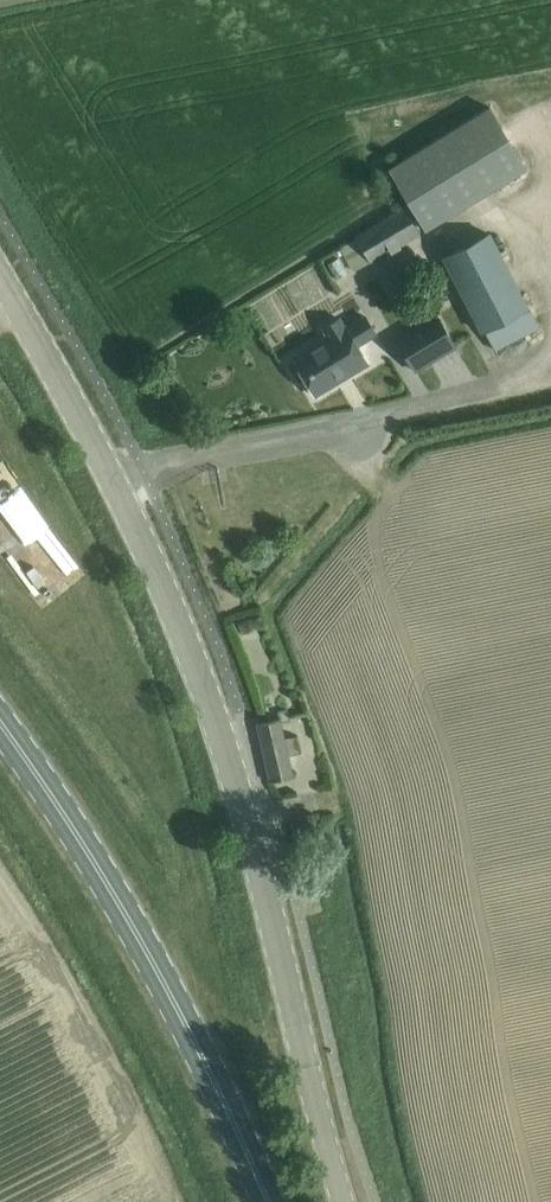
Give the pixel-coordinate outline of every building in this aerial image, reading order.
[(489,107),(387,169),(425,231),(527,169),(489,107)] [(371,263),(420,234),(404,207),(356,236),(357,237),(370,261),(371,263)] [(538,327),(528,308),(490,234),(443,259),(481,332),(485,330),(494,350),(538,327)] [(357,237),(339,247),(353,271),(370,261),(357,237)] [(424,322),(395,339),(407,359),(415,371),(427,364),(455,347),(456,347),(446,331),(436,314),(424,322)] [(292,363),(289,365),(294,374),(299,381),(304,378),(314,396),(332,386),(368,364),(368,363),(358,346),(357,345),(370,338),(376,334),(370,325),(365,316),(354,323),(347,327),(346,327),(346,326),(345,327),(344,327),(342,323),(339,319),(331,324),(323,329),(325,333),(328,337),(304,352),(292,359),(293,360),(294,362),(292,363)] [(256,725),(268,782),(292,778),(286,752),(297,749),(294,734),(282,737),(278,720),(276,720),(256,725)]
